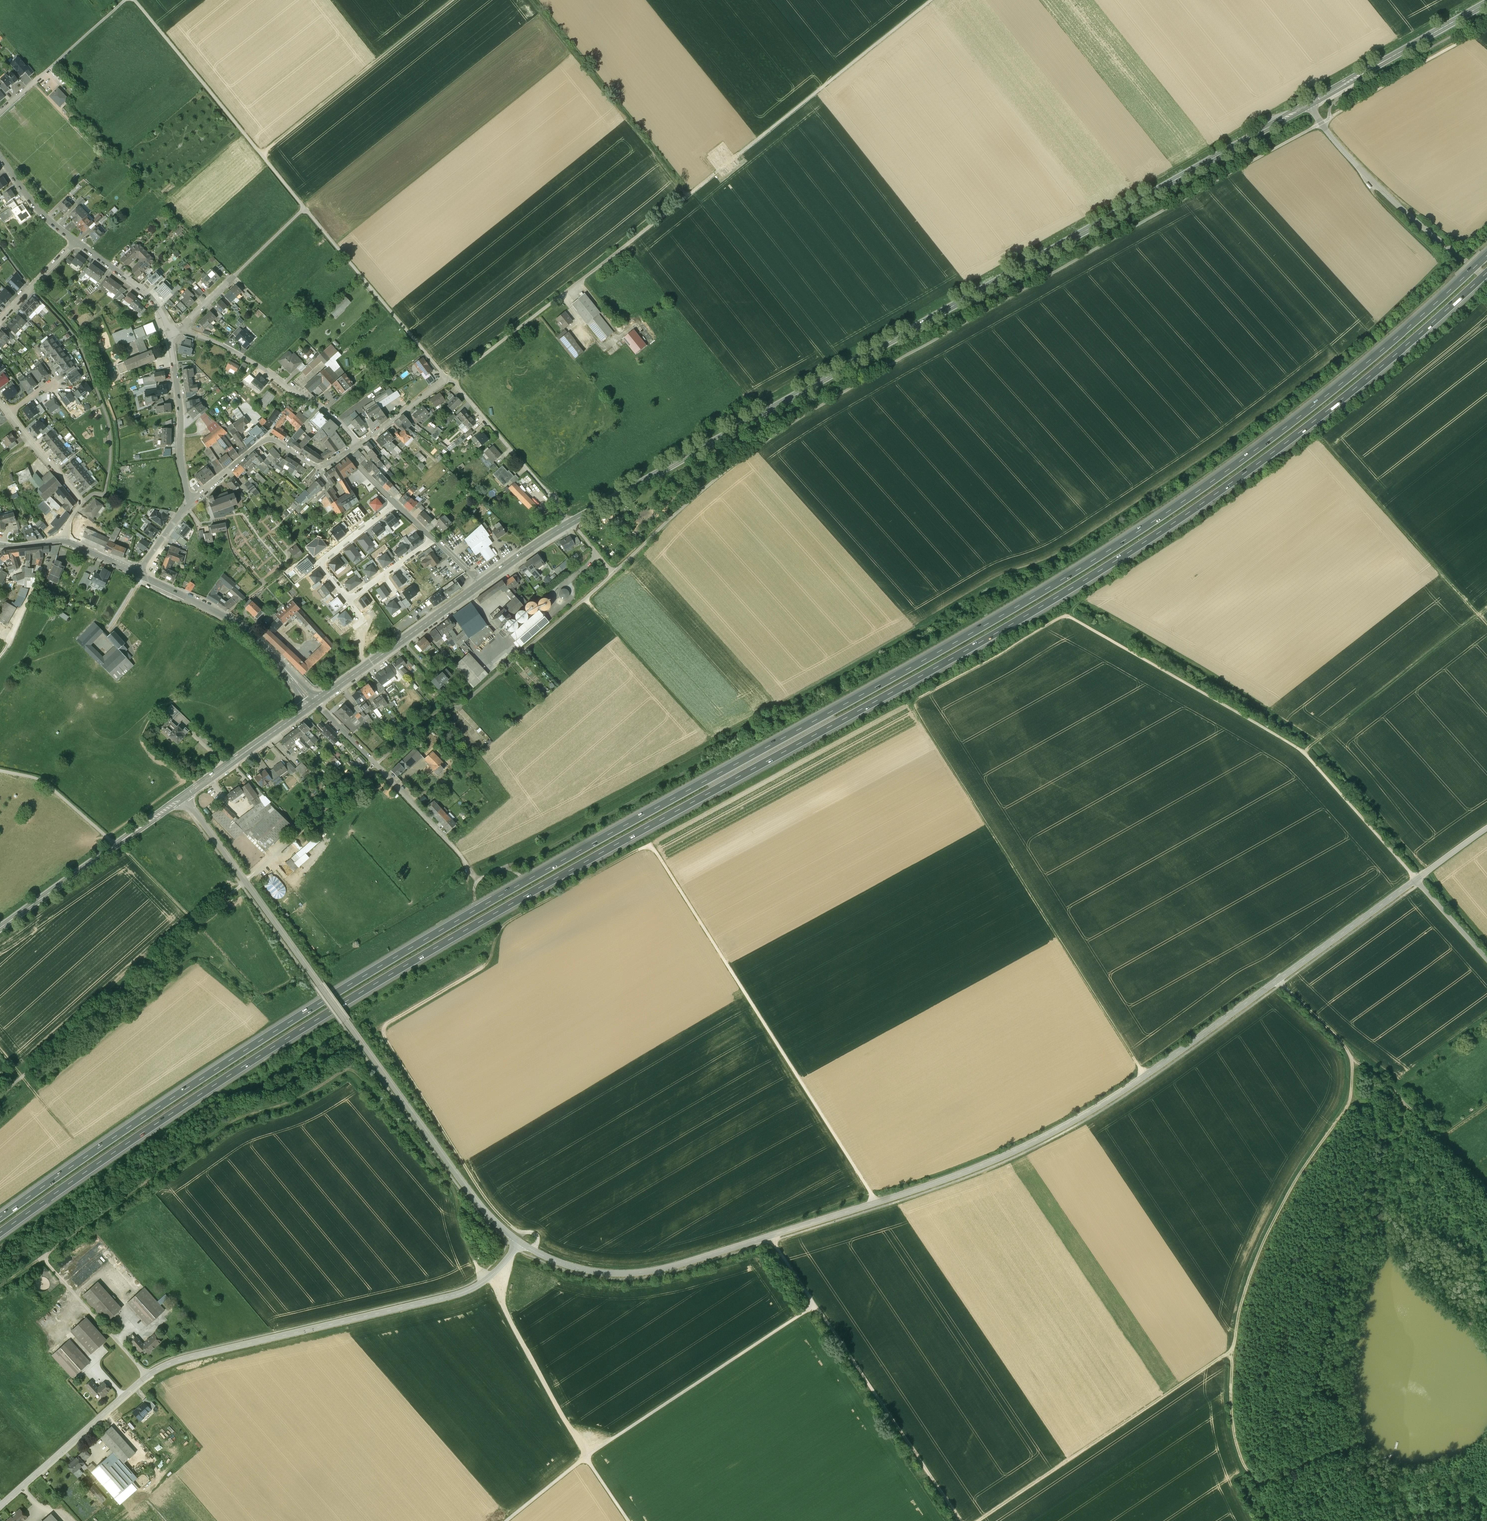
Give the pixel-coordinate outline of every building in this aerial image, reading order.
[(25,72),(28,70),(26,68),(19,58),(18,59),(17,57),(13,60),(15,62),(11,64),(21,76),(25,72)] [(28,66),(26,68),(28,70),(25,72),(29,76),(34,73),(28,66)] [(11,72),(2,80),(4,83),(7,87),(11,84),(12,85),(18,80),(11,72)] [(4,83),(0,86),(0,87),(1,89),(5,93),(10,90),(7,87),(4,83)] [(68,99),(58,88),(51,95),(61,105),(63,103),(64,105),(66,103),(65,102),(68,99)] [(15,197),(11,190),(3,195),(8,202),(15,197)] [(66,200),(58,208),(61,211),(69,203),(66,200)] [(80,203),(77,206),(79,208),(80,208),(86,202),(84,200),(80,203)] [(14,201),(8,206),(10,208),(11,208),(12,210),(17,206),(14,201)] [(69,203),(61,211),(64,214),(72,206),(69,203)] [(18,207),(17,206),(12,210),(11,208),(10,208),(0,215),(0,217),(4,222),(13,216),(14,215),(16,214),(22,223),(21,224),(31,217),(28,213),(22,205),(23,205),(22,204),(18,207)] [(80,208),(79,208),(70,217),(77,225),(86,217),(88,215),(83,209),(82,210),(80,208)] [(99,215),(93,222),(96,225),(99,222),(102,219),(99,215)] [(102,219),(99,222),(101,224),(107,218),(105,216),(102,219)] [(86,217),(77,225),(80,228),(79,228),(79,229),(81,231),(82,231),(82,230),(84,232),(93,224),(86,217)] [(104,235),(97,228),(90,235),(91,234),(94,238),(93,239),(97,242),(104,235)] [(139,246),(136,245),(132,249),(135,252),(135,257),(136,257),(141,257),(146,252),(139,246)] [(132,249),(126,255),(132,261),(135,258),(136,257),(135,257),(135,252),(132,249)] [(153,259),(146,252),(141,257),(141,263),(146,263),(149,266),(153,263),(153,259)] [(86,261),(78,254),(74,260),(72,263),(77,267),(78,266),(81,268),(86,261)] [(126,255),(121,260),(125,265),(129,265),(132,261),(126,255)] [(74,260),(69,256),(66,262),(70,265),(72,263),(74,260)] [(146,263),(141,263),(140,263),(137,266),(143,272),(149,266),(146,263)] [(88,269),(85,273),(91,277),(97,269),(91,264),(88,269)] [(137,266),(133,269),(133,273),(137,278),(143,272),(137,266)] [(104,274),(97,269),(91,277),(98,282),(104,274)] [(220,278),(213,271),(207,276),(214,284),(220,278)] [(152,276),(147,280),(152,285),(158,280),(162,277),(157,272),(152,276)] [(147,280),(152,276),(150,274),(143,280),(145,282),(147,280)] [(207,276),(205,274),(202,278),(203,280),(201,282),(208,289),(214,284),(207,276)] [(14,277),(8,284),(17,292),(23,286),(14,277)] [(115,283),(109,278),(108,279),(105,282),(102,286),(109,291),(115,283)] [(166,280),(156,291),(164,299),(169,293),(165,289),(169,285),(171,283),(170,282),(169,283),(166,280)] [(121,287),(115,283),(109,291),(115,295),(118,291),(121,287)] [(91,285),(86,289),(90,294),(95,290),(91,285)] [(242,292),(236,286),(230,292),(236,297),(242,292)] [(0,294),(0,298),(4,302),(6,304),(13,296),(5,288),(0,294)] [(188,290),(181,296),(184,299),(181,302),(188,309),(194,302),(191,299),(194,296),(188,290)] [(114,296),(115,295),(109,291),(106,294),(112,299),(114,296)] [(230,292),(225,297),(230,303),(236,297),(230,292)] [(601,313),(585,293),(571,305),(586,325),(599,315),(601,313)] [(136,298),(129,294),(125,300),(131,305),(135,299),(136,298)] [(328,312),(335,318),(350,303),(344,297),(328,312)] [(32,298),(26,304),(33,311),(39,305),(35,301),(32,298)] [(141,304),(135,299),(131,305),(134,308),(133,309),(140,314),(143,309),(140,306),(141,304)] [(227,308),(220,301),(214,307),(218,312),(220,314),(227,308)] [(181,302),(179,305),(178,304),(176,307),(183,314),(188,309),(181,302)] [(33,311),(26,304),(20,309),(24,313),(28,317),(33,311)] [(216,318),(210,312),(204,318),(210,324),(216,318)] [(28,317),(24,313),(22,315),(25,318),(29,322),(31,319),(28,317)] [(564,313),(556,319),(559,323),(559,322),(564,327),(563,328),(572,322),(564,313)] [(18,315),(12,321),(21,328),(26,323),(23,320),(18,315)] [(599,315),(586,325),(600,343),(613,333),(599,315)] [(204,318),(199,323),(204,329),(207,327),(211,331),(214,328),(210,324),(204,318)] [(21,328),(12,321),(7,326),(12,331),(15,334),(21,328)] [(143,327),(132,331),(131,327),(113,335),(118,347),(135,341),(142,338),(146,336),(143,327)] [(239,327),(232,334),(236,337),(243,331),(239,327)] [(10,333),(5,329),(2,332),(8,337),(11,334),(10,333)] [(623,338),(636,354),(647,345),(634,329),(623,338)] [(0,331),(0,338),(6,343),(10,339),(8,337),(2,332),(0,330),(0,331)] [(249,335),(244,330),(243,331),(236,337),(235,339),(240,343),(249,335)] [(567,333),(565,330),(556,337),(558,340),(567,333)] [(15,334),(12,331),(10,333),(11,334),(17,339),(19,337),(15,334)] [(584,352),(568,332),(559,340),(574,359),(584,352)] [(249,335),(240,343),(245,348),(254,340),(249,335)] [(183,342),(192,345),(193,339),(185,336),(183,342)] [(42,344),(41,345),(45,350),(55,342),(51,338),(49,339),(42,344)] [(142,338),(135,341),(141,355),(148,353),(142,338)] [(55,342),(45,350),(48,355),(49,354),(58,347),(55,342)] [(180,347),(178,353),(191,356),(192,350),(193,345),(192,345),(183,342),(182,342),(181,347),(180,347)] [(337,353),(330,345),(324,351),(331,359),(337,353)] [(58,347),(49,354),(52,359),(63,352),(59,347),(58,347)] [(309,357),(314,354),(310,349),(305,352),(309,357)] [(141,355),(117,365),(120,374),(156,360),(152,351),(148,353),(141,355)] [(324,351),(318,357),(322,361),(325,364),(331,359),(324,351)] [(63,352),(52,359),(56,364),(57,363),(66,356),(63,352)] [(331,359),(325,364),(327,367),(329,366),(339,378),(345,374),(338,365),(335,361),(341,356),(337,353),(331,359)] [(295,356),(291,359),(286,354),(279,361),(285,367),(286,366),(292,372),(296,368),(301,362),(295,356)] [(66,356),(57,363),(60,368),(71,361),(67,356),(66,356)] [(318,357),(302,372),(306,376),(322,361),(318,357)] [(239,364),(231,359),(230,362),(229,361),(226,367),(227,367),(225,370),(233,374),(235,372),(236,372),(239,367),(237,366),(239,364)] [(422,359),(414,364),(421,373),(425,371),(427,375),(432,371),(422,359)] [(42,365),(39,361),(34,365),(36,368),(43,378),(48,374),(46,372),(42,365)] [(71,361),(60,368),(64,373),(74,366),(71,361)] [(301,362),(296,368),(301,372),(306,367),(301,362)] [(181,366),(183,375),(193,373),(193,369),(188,370),(187,365),(181,366)] [(339,378),(329,366),(327,367),(324,370),(335,382),(339,378)] [(43,378),(36,368),(32,372),(35,377),(39,381),(43,378)] [(335,382),(324,370),(316,376),(327,389),(333,384),(335,382)] [(32,372),(31,371),(28,373),(30,375),(25,379),(32,388),(37,385),(33,379),(35,377),(32,372)] [(82,377),(77,371),(72,374),(67,378),(72,384),(82,377)] [(161,373),(154,374),(155,377),(143,379),(144,383),(155,382),(156,382),(165,380),(164,372),(161,373)] [(193,373),(183,375),(184,383),(192,381),(191,377),(194,377),(193,373)] [(335,382),(333,384),(337,390),(336,390),(339,393),(341,392),(342,394),(352,387),(350,384),(352,383),(350,380),(349,380),(344,374),(339,378),(335,382)] [(25,379),(23,375),(18,379),(21,383),(26,390),(27,392),(32,388),(25,379)] [(431,375),(425,379),(429,385),(434,381),(431,375)] [(316,376),(314,379),(319,384),(317,386),(323,392),(327,389),(316,376)] [(314,379),(305,387),(310,393),(317,386),(319,384),(314,379)] [(192,381),(184,383),(185,391),(187,390),(187,393),(185,393),(186,393),(197,391),(198,391),(197,386),(193,386),(192,381)] [(81,387),(78,389),(82,395),(85,396),(86,395),(87,395),(89,394),(89,393),(89,392),(92,391),(86,383),(83,385),(82,384),(80,386),(81,387)] [(163,385),(159,386),(159,387),(157,387),(158,392),(158,396),(168,394),(166,385),(163,386),(163,385)] [(9,389),(3,393),(7,397),(8,396),(9,398),(11,399),(13,397),(13,396),(17,393),(12,387),(12,386),(9,389)] [(143,398),(145,398),(146,397),(146,398),(150,397),(149,392),(149,388),(148,386),(145,386),(144,387),(143,387),(143,393),(142,393),(143,398)] [(262,407),(265,409),(274,396),(267,391),(258,404),(262,407)] [(58,394),(62,399),(66,406),(69,404),(70,405),(73,403),(72,402),(75,400),(73,398),(70,394),(67,395),(65,393),(64,393),(63,392),(62,393),(61,392),(58,394)] [(384,399),(388,396),(386,393),(373,401),(376,405),(376,404),(379,402),(384,399)] [(397,397),(394,393),(388,396),(384,399),(387,404),(397,397)] [(439,394),(430,400),(435,407),(444,401),(439,394)] [(150,397),(146,398),(146,397),(145,398),(146,405),(156,402),(156,401),(158,401),(158,400),(157,396),(153,396),(150,397)] [(455,398),(453,396),(449,400),(446,403),(449,405),(455,398)] [(461,403),(456,398),(455,398),(449,405),(447,406),(452,411),(458,405),(458,406),(461,403)] [(54,399),(45,405),(51,413),(60,407),(54,399)] [(381,405),(378,407),(379,409),(387,404),(384,399),(379,402),(381,405)] [(187,411),(188,412),(200,403),(198,400),(187,401),(187,405),(186,405),(187,411)] [(368,409),(376,405),(373,401),(363,407),(365,411),(368,409)] [(200,403),(188,412),(193,419),(200,413),(205,409),(200,403)] [(32,404),(23,410),(26,414),(27,413),(31,419),(38,413),(39,413),(35,408),(32,404)] [(39,413),(38,413),(40,415),(45,411),(40,404),(35,408),(39,413)] [(164,406),(158,407),(158,414),(170,413),(170,407),(170,406),(170,404),(169,404),(164,404),(164,406)] [(376,405),(368,409),(372,416),(377,413),(380,410),(379,409),(378,407),(376,404),(376,405)] [(422,407),(412,416),(418,423),(428,413),(422,407)] [(205,409),(200,413),(201,416),(205,413),(209,410),(206,408),(205,409)] [(238,408),(232,411),(239,421),(244,417),(242,415),(238,408)] [(284,414),(287,418),(291,413),(286,408),(282,414),(283,414),(283,415),(284,414)] [(307,409),(302,415),(306,419),(311,413),(307,409)] [(387,420),(380,410),(377,413),(380,417),(377,420),(380,424),(387,420)] [(470,417),(463,410),(456,416),(455,416),(456,417),(462,424),(464,422),(470,417)] [(312,427),(318,432),(329,421),(323,416),(319,411),(315,416),(309,422),(313,427),(312,427)] [(277,423),(283,414),(282,414),(280,412),(278,416),(275,419),(274,421),(277,423)] [(294,429),(296,432),(299,429),(307,420),(306,419),(302,415),(299,412),(295,416),(289,422),(289,423),(295,428),(294,429)] [(213,420),(205,413),(200,417),(208,428),(215,422),(213,420)] [(287,418),(286,419),(289,422),(295,416),(291,413),(287,418)] [(283,415),(275,426),(279,429),(279,428),(286,419),(287,418),(284,414),(283,415)] [(454,414),(448,419),(450,422),(456,417),(455,416),(456,416),(454,414)] [(412,425),(403,415),(398,419),(403,423),(404,425),(408,428),(412,425)] [(265,424),(270,427),(274,421),(275,419),(271,416),(265,424)] [(239,421),(233,425),(236,431),(237,432),(240,430),(243,428),(242,425),(247,421),(244,417),(239,421)] [(363,424),(358,417),(351,422),(356,429),(362,425),(363,424)] [(475,423),(470,417),(464,422),(469,429),(475,423)] [(371,432),(376,428),(373,423),(369,418),(366,420),(366,421),(369,428),(371,432)] [(318,432),(317,433),(321,438),(325,443),(329,438),(335,431),(339,427),(330,419),(329,421),(318,432)] [(398,419),(394,423),(398,428),(402,424),(403,423),(398,419)] [(38,422),(32,427),(35,431),(34,431),(38,435),(41,432),(46,427),(47,427),(43,423),(42,424),(39,421),(38,422)] [(220,427),(215,422),(208,428),(207,428),(211,433),(220,427)] [(408,429),(402,424),(398,428),(403,433),(406,431),(408,429)] [(244,442),(248,449),(265,435),(260,429),(257,426),(248,433),(251,436),(244,442)] [(283,430),(279,428),(279,429),(275,426),(271,432),(281,439),(285,434),(282,432),(283,430)] [(223,430),(220,427),(211,433),(201,440),(207,449),(209,448),(217,441),(223,436),(224,436),(227,433),(223,430)] [(228,427),(223,430),(227,433),(224,436),(225,438),(232,433),(228,427)] [(437,427),(430,436),(435,440),(442,431),(437,427)] [(171,429),(161,429),(161,433),(162,433),(162,437),(171,437),(171,429)] [(296,432),(293,436),(297,440),(303,433),(299,429),(296,432)] [(463,435),(466,438),(472,432),(470,430),(463,435)] [(239,435),(237,432),(236,431),(235,432),(235,431),(232,433),(232,435),(236,440),(241,437),(239,435)] [(346,447),(335,431),(329,438),(339,451),(346,447)] [(393,438),(388,431),(382,436),(385,441),(393,449),(395,447),(391,443),(393,441),(392,439),(393,438)] [(401,436),(398,438),(401,441),(404,444),(407,442),(411,438),(410,436),(406,431),(403,433),(401,436)] [(48,435),(43,439),(47,444),(55,437),(54,435),(52,432),(48,435)] [(11,433),(2,440),(7,447),(8,446),(15,441),(16,440),(11,433)] [(307,436),(303,433),(297,440),(295,442),(296,443),(293,448),(299,452),(305,446),(311,439),(307,436)] [(483,433),(481,434),(480,433),(474,437),(471,439),(474,443),(478,441),(481,446),(489,440),(483,433)] [(223,436),(217,441),(226,452),(232,447),(225,438),(224,436),(223,436)] [(297,440),(293,436),(291,438),(291,439),(287,444),(293,448),(296,443),(295,442),(297,440)] [(382,436),(376,441),(381,448),(384,445),(387,447),(386,448),(390,452),(393,449),(385,441),(382,436)] [(55,437),(47,444),(51,448),(59,441),(57,438),(55,437)] [(171,437),(162,437),(162,441),(161,441),(161,445),(171,446),(171,437)] [(339,451),(329,438),(325,443),(330,450),(333,454),(339,451)] [(15,441),(8,446),(11,449),(17,445),(15,441)] [(59,441),(51,448),(54,452),(63,445),(62,444),(59,441)] [(380,454),(374,447),(373,448),(371,446),(373,443),(371,441),(362,447),(367,453),(368,452),(371,449),(377,456),(380,454)] [(242,442),(239,445),(240,447),(238,448),(238,450),(236,452),(239,456),(248,449),(245,444),(244,442),(243,442),(242,442)] [(454,442),(448,448),(451,451),(457,445),(454,442)] [(63,445),(54,452),(58,457),(67,450),(65,448),(63,445)] [(313,452),(305,446),(299,452),(308,458),(313,452)] [(501,456),(493,446),(485,453),(493,463),(501,456)] [(236,452),(232,447),(226,452),(228,454),(227,455),(228,456),(233,462),(239,456),(236,452)] [(271,455),(276,460),(279,456),(280,455),(272,447),(268,452),(271,455)] [(211,463),(217,459),(209,448),(207,449),(204,452),(211,461),(208,463),(209,465),(211,463)] [(264,454),(259,448),(254,452),(257,455),(259,457),(264,454)] [(377,456),(371,449),(368,452),(374,460),(376,457),(377,456)] [(383,449),(380,451),(388,459),(391,456),(388,453),(387,453),(383,449)] [(67,450),(58,457),(62,461),(67,458),(70,454),(69,453),(67,450)] [(330,450),(323,454),(326,459),(333,455),(333,454),(330,450)] [(75,455),(71,451),(69,453),(70,454),(67,458),(68,460),(75,455)] [(360,453),(357,451),(352,455),(357,461),(362,456),(360,453)] [(254,452),(248,458),(252,462),(255,460),(259,457),(257,455),(254,452)] [(318,455),(313,452),(308,458),(314,462),(317,463),(326,459),(323,454),(319,456),(318,455)] [(419,452),(415,456),(422,463),(426,460),(419,452)] [(264,462),(267,466),(273,460),(269,455),(265,459),(266,460),(264,462)] [(362,456),(357,461),(360,464),(365,459),(362,455),(362,456)] [(228,456),(219,462),(221,464),(224,469),(233,462),(228,456)] [(263,462),(259,457),(255,460),(252,463),(255,465),(257,463),(259,466),(260,465),(263,462)] [(298,465),(286,457),(284,460),(283,459),(280,463),(279,464),(277,463),(274,467),(281,471),(283,467),(288,470),(287,470),(292,474),(294,471),(295,470),(298,465)] [(374,460),(371,462),(374,465),(375,464),(376,465),(375,466),(378,469),(383,465),(381,463),(379,460),(376,457),(374,460)] [(248,458),(243,463),(247,468),(248,466),(251,469),(255,465),(252,463),(252,462),(248,458)] [(347,458),(336,467),(343,478),(356,469),(351,463),(351,464),(347,458)] [(217,459),(211,463),(216,468),(221,464),(219,462),(217,459)] [(71,463),(67,467),(70,471),(79,464),(75,460),(71,463)] [(371,462),(370,461),(368,464),(370,466),(368,468),(371,471),(372,469),(374,472),(376,474),(380,472),(380,471),(378,469),(375,466),(374,465),(371,462)] [(209,465),(195,477),(199,482),(200,481),(204,485),(219,473),(216,468),(211,463),(209,465)] [(266,469),(260,465),(259,466),(257,463),(255,465),(257,467),(263,473),(266,469)] [(79,464),(70,471),(74,476),(83,469),(80,466),(79,464)] [(221,464),(216,468),(219,473),(224,469),(221,464)] [(240,465),(233,473),(237,478),(243,472),(245,471),(240,465)] [(385,466),(383,465),(378,469),(380,471),(380,472),(381,474),(387,469),(385,466)] [(510,474),(502,466),(493,474),(497,478),(498,477),(505,485),(511,479),(514,477),(513,476),(511,473),(510,474)] [(336,467),(327,473),(331,478),(334,476),(338,482),(339,482),(344,479),(343,478),(336,467)] [(83,469),(74,476),(78,480),(86,473),(85,472),(83,469)] [(24,470),(16,474),(20,484),(28,480),(24,470)] [(62,486),(50,472),(44,477),(56,491),(62,486)] [(381,474),(380,472),(376,474),(375,475),(374,474),(373,474),(372,476),(376,481),(379,478),(382,475),(381,474)] [(86,473),(78,480),(82,485),(90,478),(86,473)] [(258,473),(254,477),(262,484),(266,481),(258,473)] [(335,483),(331,478),(327,473),(324,475),(330,484),(332,486),(333,487),(333,486),(334,485),(335,483)] [(56,491),(44,477),(41,480),(45,484),(39,490),(42,494),(40,496),(41,497),(44,501),(45,500),(49,496),(56,491)] [(226,483),(234,492),(237,490),(240,486),(233,477),(231,479),(227,483),(226,483)] [(251,483),(255,488),(258,486),(250,477),(248,479),(249,480),(251,483)] [(90,478),(82,485),(85,489),(90,485),(94,482),(90,478)] [(379,478),(376,481),(382,487),(388,481),(386,478),(382,482),(379,478)] [(351,491),(344,479),(339,482),(347,494),(351,491)] [(318,480),(314,483),(314,484),(308,491),(311,493),(313,491),(315,489),(322,483),(318,480)] [(393,486),(388,481),(382,487),(388,491),(390,489),(393,486)] [(251,483),(246,488),(251,493),(256,489),(255,488),(251,483)] [(322,483),(315,489),(319,492),(320,490),(320,489),(324,486),(322,483)] [(537,506),(514,483),(509,488),(510,490),(531,512),(537,506)] [(69,495),(62,486),(56,491),(63,500),(69,495)] [(393,487),(393,486),(390,489),(395,494),(396,495),(399,492),(397,491),(393,487)] [(337,492),(334,487),(332,490),(330,489),(329,490),(333,496),(337,501),(338,500),(340,499),(336,493),(337,492)] [(256,489),(251,493),(254,497),(259,493),(256,489)] [(237,490),(234,492),(241,500),(242,500),(245,497),(241,492),(240,493),(237,490)] [(305,492),(304,491),(299,497),(299,498),(297,501),(300,504),(302,502),(306,498),(307,498),(310,494),(311,493),(308,491),(307,492),(306,491),(305,492)] [(340,499),(338,500),(345,512),(358,501),(352,491),(351,491),(347,494),(340,499)] [(228,492),(213,497),(208,498),(210,503),(209,503),(213,513),(218,512),(218,513),(219,512),(218,512),(225,509),(226,513),(235,510),(233,506),(238,504),(234,494),(229,496),(228,492)] [(407,492),(399,501),(404,506),(410,500),(407,497),(408,495),(409,496),(410,495),(407,492)] [(63,500),(66,504),(62,507),(65,510),(66,511),(66,512),(68,514),(68,513),(76,504),(69,495),(63,500)] [(54,502),(49,496),(45,500),(49,506),(51,505),(54,502)] [(333,496),(328,499),(332,504),(337,501),(333,496)] [(328,499),(326,497),(325,498),(321,502),(326,508),(331,505),(332,504),(328,499)] [(375,511),(382,506),(378,500),(376,499),(370,504),(375,511)] [(410,500),(404,506),(410,511),(414,507),(417,504),(415,502),(414,503),(411,499),(410,500)] [(45,500),(44,501),(38,506),(39,507),(46,515),(49,512),(52,509),(45,500)] [(103,506),(95,500),(85,513),(89,516),(93,519),(93,518),(97,513),(98,513),(103,506)] [(332,504),(331,505),(339,517),(345,512),(338,500),(337,501),(332,504)] [(61,508),(54,502),(51,505),(54,508),(57,511),(61,508)] [(365,516),(358,506),(344,516),(351,526),(365,516)] [(428,508),(416,518),(425,527),(431,522),(427,517),(432,513),(428,508)] [(159,513),(157,512),(156,512),(154,511),(150,517),(152,518),(151,519),(162,526),(167,519),(166,518),(168,516),(167,515),(160,511),(159,513)] [(68,514),(66,512),(62,518),(66,521),(70,515),(68,513),(68,514)] [(398,522),(392,514),(388,517),(389,517),(384,521),(390,528),(398,522)] [(452,523),(444,514),(437,521),(436,521),(438,523),(436,526),(442,532),(452,523)] [(4,517),(0,517),(0,521),(1,521),(2,524),(5,524),(10,522),(11,522),(9,515),(4,517)] [(62,518),(59,521),(56,518),(52,522),(51,524),(55,528),(58,531),(64,524),(66,521),(62,518)] [(435,519),(430,523),(434,527),(436,526),(438,523),(436,521),(437,521),(435,519)] [(30,529),(30,528),(27,530),(25,526),(28,524),(27,522),(21,525),(24,532),(30,529)] [(47,527),(43,522),(37,527),(42,532),(47,527)] [(339,526),(343,531),(348,528),(343,523),(339,526)] [(499,523),(494,526),(496,529),(492,532),(498,539),(501,536),(505,534),(503,530),(504,530),(499,523)] [(158,531),(149,525),(149,524),(143,532),(153,539),(158,531)] [(179,530),(176,533),(180,536),(184,539),(192,529),(189,527),(185,524),(180,531),(179,530)] [(204,534),(205,542),(206,543),(213,542),(212,536),(212,534),(215,533),(227,531),(225,524),(210,527),(210,528),(208,528),(209,533),(204,534)] [(381,527),(379,524),(371,530),(377,537),(384,531),(381,527)] [(384,525),(381,527),(384,531),(387,534),(389,532),(384,525)] [(484,530),(481,525),(474,531),(477,535),(484,530)] [(339,526),(331,533),(338,541),(346,534),(343,531),(339,526)] [(121,530),(116,527),(110,539),(108,543),(114,544),(121,530)] [(30,529),(24,532),(28,541),(37,540),(34,532),(32,528),(30,529)] [(47,533),(50,536),(58,531),(55,528),(47,533)] [(84,532),(84,533),(94,537),(96,533),(94,532),(89,530),(86,529),(84,532)] [(484,530),(477,535),(482,542),(484,541),(483,540),(487,537),(489,536),(484,529),(484,530)] [(44,539),(37,530),(34,532),(37,540),(44,539)] [(477,535),(474,531),(464,540),(475,555),(480,552),(488,546),(484,541),(482,542),(477,535)] [(84,533),(81,541),(93,547),(104,552),(105,550),(108,543),(105,541),(94,537),(84,533)] [(107,537),(96,533),(94,537),(105,541),(107,537)] [(422,541),(416,533),(407,539),(411,544),(413,547),(422,541)] [(372,543),(366,535),(358,541),(366,552),(374,546),(372,543)] [(184,539),(180,536),(177,541),(183,547),(187,542),(184,539)] [(403,539),(408,546),(411,544),(407,539),(405,536),(402,538),(403,539)] [(487,537),(483,540),(484,541),(488,546),(492,543),(487,537)] [(580,543),(577,537),(571,540),(574,545),(575,546),(580,543)] [(306,547),(313,556),(326,547),(319,538),(306,547)] [(571,539),(567,538),(560,542),(564,550),(574,545),(571,540),(571,539)] [(143,540),(142,539),(137,546),(144,551),(149,544),(143,540)] [(114,544),(108,543),(105,550),(112,553),(115,545),(114,544)] [(394,552),(398,558),(408,551),(406,548),(402,543),(398,546),(400,548),(394,552)] [(123,558),(124,554),(126,549),(115,545),(112,553),(123,558)] [(299,548),(296,545),(292,549),(294,552),(291,554),(295,559),(303,554),(302,553),(302,554),(299,549),(299,548)] [(358,553),(352,545),(344,551),(353,562),(361,556),(358,553)] [(60,546),(48,547),(49,553),(50,556),(57,555),(60,546)] [(180,550),(171,546),(168,552),(167,558),(171,559),(174,561),(176,554),(178,555),(180,550)] [(488,546),(480,552),(487,561),(495,556),(488,546)] [(42,547),(32,548),(32,554),(37,553),(37,559),(43,558),(43,554),(42,547)] [(430,548),(423,553),(426,557),(433,553),(434,553),(430,548)] [(18,550),(7,551),(9,559),(10,562),(11,562),(14,571),(18,569),(15,557),(18,556),(18,550)] [(385,552),(386,554),(390,560),(394,557),(388,550),(385,552)] [(2,551),(0,553),(0,560),(3,563),(7,560),(8,560),(9,559),(7,551),(2,551)] [(433,553),(426,557),(427,559),(421,563),(424,568),(431,563),(433,567),(439,562),(437,560),(438,558),(436,558),(433,553)] [(176,554),(174,561),(182,563),(184,557),(182,556),(178,555),(176,554)] [(390,560),(386,554),(380,558),(379,557),(376,560),(378,563),(379,562),(383,568),(391,562),(390,560)] [(537,555),(530,560),(535,567),(536,569),(543,564),(537,555)] [(343,556),(338,560),(343,565),(344,567),(349,563),(343,556)] [(338,560),(337,558),(328,564),(335,572),(343,565),(338,560)] [(312,567),(307,559),(296,567),(302,575),(304,573),(311,567),(312,567)] [(535,567),(530,560),(524,565),(528,570),(529,572),(536,579),(540,576),(534,568),(535,567)] [(60,566),(55,564),(49,578),(51,579),(54,581),(57,582),(64,567),(60,566)] [(40,567),(35,565),(34,569),(33,574),(36,575),(40,576),(43,567),(42,567),(42,568),(39,567),(40,567)] [(377,573),(371,565),(364,570),(369,578),(377,573)] [(524,565),(518,569),(521,574),(528,570),(524,565)] [(559,566),(553,571),(557,575),(562,570),(559,566)] [(169,570),(163,567),(161,572),(163,572),(161,576),(165,578),(169,570)] [(311,567),(304,573),(306,576),(313,570),(311,567)] [(34,569),(25,569),(25,572),(25,573),(25,579),(24,586),(34,588),(36,575),(33,574),(34,569)] [(100,576),(108,579),(111,573),(107,571),(108,571),(103,569),(100,576)] [(177,574),(169,570),(165,578),(173,582),(177,574)] [(323,578),(317,571),(310,577),(315,584),(319,581),(323,578)] [(85,572),(79,585),(87,589),(89,585),(91,581),(88,579),(90,575),(85,572)] [(412,578),(406,572),(403,575),(409,581),(412,578)] [(25,573),(15,576),(17,581),(25,579),(25,573)] [(100,576),(96,574),(92,581),(92,582),(100,585),(104,587),(108,579),(100,576)] [(233,582),(223,574),(219,580),(223,584),(228,588),(233,582)] [(405,584),(398,574),(392,578),(399,588),(405,584)] [(554,574),(545,582),(547,584),(556,576),(554,574)] [(440,590),(441,591),(429,598),(431,600),(429,601),(432,606),(434,605),(435,606),(461,588),(459,585),(464,581),(460,575),(440,590)] [(515,575),(504,583),(508,590),(509,590),(511,588),(520,581),(515,575)] [(361,583),(356,576),(345,584),(350,591),(361,583)] [(223,584),(219,580),(212,589),(216,592),(217,592),(223,584)] [(89,585),(98,589),(100,585),(92,582),(92,581),(91,581),(89,585)] [(321,584),(319,581),(315,584),(312,587),(314,590),(321,584)] [(502,581),(499,583),(498,583),(496,584),(496,585),(487,591),(492,596),(501,589),(502,592),(505,590),(506,591),(505,592),(506,593),(506,594),(507,596),(508,596),(509,598),(510,597),(513,595),(511,593),(509,590),(508,590),(504,583),(502,581)] [(195,585),(190,582),(185,590),(190,592),(195,585)] [(233,582),(228,588),(229,589),(231,590),(231,591),(234,587),(236,585),(233,582)] [(333,591),(327,583),(320,588),(327,596),(333,591)] [(389,595),(382,586),(376,590),(383,599),(389,595)] [(25,598),(28,589),(21,587),(19,595),(25,598)] [(245,598),(234,587),(231,591),(231,590),(229,592),(235,597),(239,601),(240,602),(245,598)] [(411,587),(402,593),(407,599),(409,602),(417,597),(411,587)] [(216,592),(212,589),(209,594),(210,594),(207,598),(217,605),(220,601),(221,600),(214,595),(216,592)] [(568,596),(568,594),(568,593),(568,592),(567,591),(566,590),(564,589),(563,589),(562,589),(560,590),(559,591),(559,592),(558,593),(558,594),(558,596),(559,597),(560,598),(561,599),(562,599),(563,599),(565,599),(566,599),(567,598),(568,597),(568,596)] [(480,604),(492,596),(487,591),(476,599),(480,604)] [(14,603),(14,604),(18,606),(20,608),(26,598),(25,598),(19,595),(14,603)] [(327,605),(329,604),(334,600),(331,596),(324,602),(327,605)] [(343,605),(337,597),(334,600),(329,604),(336,612),(343,605)] [(364,609),(370,604),(365,597),(358,601),(364,609)] [(513,601),(503,609),(510,617),(523,606),(516,598),(513,601)] [(6,602),(16,608),(18,606),(14,604),(14,603),(7,599),(6,602)] [(232,599),(226,605),(220,601),(217,605),(227,611),(236,603),(232,599)] [(407,599),(401,603),(405,608),(406,610),(412,606),(409,602),(407,599)] [(549,607),(549,605),(549,603),(549,602),(548,601),(546,600),(545,599),(543,599),(542,599),(540,600),(539,601),(538,602),(537,604),(537,605),(537,607),(538,608),(539,610),(540,610),(542,611),(543,611),(545,611),(546,610),(548,609),(549,608),(549,607)] [(261,610),(250,600),(243,607),(246,608),(245,609),(248,611),(252,615),(254,617),(257,619),(263,613),(261,610)] [(401,601),(395,605),(399,610),(400,612),(405,608),(401,603),(401,601)] [(0,611),(0,623),(6,626),(16,608),(6,602),(0,611)] [(293,602),(286,608),(284,607),(282,609),(283,611),(276,616),(278,618),(281,622),(283,624),(294,613),(299,609),(293,602)] [(386,608),(391,616),(399,610),(395,605),(394,603),(386,608)] [(487,625),(471,603),(464,607),(483,628),(487,625)] [(537,610),(537,609),(537,607),(536,606),(535,604),(534,603),(532,603),(531,603),(529,603),(527,603),(526,604),(525,606),(525,607),(524,609),(525,610),(525,612),(526,613),(528,614),(529,615),(531,615),(532,615),(534,614),(535,613),(536,612),(537,610)] [(483,628),(464,607),(452,616),(463,631),(468,638),(483,628)] [(325,637),(299,609),(294,613),(320,642),(325,637)] [(503,609),(498,614),(499,616),(492,622),(498,628),(510,617),(503,609)] [(538,611),(511,635),(520,646),(548,622),(538,611)] [(527,619),(527,618),(527,616),(526,615),(525,613),(524,612),(523,612),(521,611),(519,612),(518,612),(517,613),(516,615),(515,616),(515,618),(515,620),(516,621),(517,622),(518,623),(519,624),(521,624),(523,624),(524,623),(526,622),(527,621),(527,619)] [(345,612),(338,619),(344,627),(352,621),(345,612)] [(340,616),(338,613),(331,619),(333,622),(340,616)] [(278,618),(267,629),(270,632),(273,631),(281,622),(278,618)] [(452,624),(448,619),(444,622),(445,622),(442,625),(447,632),(452,628),(452,627),(455,625),(453,623),(452,624)] [(517,628),(517,626),(517,624),(516,623),(515,622),(514,621),(512,620),(511,620),(509,621),(508,621),(506,622),(505,624),(505,625),(505,627),(505,628),(506,630),(507,631),(508,632),(509,632),(511,632),(513,632),(514,631),(515,630),(516,629),(517,628)] [(77,640),(81,645),(91,634),(98,627),(94,623),(77,640)] [(447,632),(442,625),(436,628),(441,636),(444,634),(447,632)] [(483,628),(468,638),(469,638),(477,648),(493,633),(487,625),(483,628)] [(98,627),(91,634),(81,645),(86,649),(90,645),(103,631),(98,627)] [(270,632),(267,629),(262,635),(282,655),(288,649),(270,632)] [(435,629),(429,633),(435,642),(441,637),(440,636),(435,629)] [(125,644),(114,631),(108,637),(119,649),(123,645),(125,644)] [(455,638),(452,640),(457,647),(458,648),(469,638),(468,638),(463,631),(455,637),(456,637),(456,638),(455,639),(455,638)] [(444,634),(441,636),(440,636),(441,637),(447,646),(450,644),(454,649),(457,647),(452,640),(451,641),(450,640),(448,642),(446,638),(447,637),(444,634)] [(300,660),(294,666),(303,675),(334,646),(325,637),(320,642),(300,660)] [(429,644),(424,638),(417,644),(422,650),(429,644)] [(103,659),(90,645),(86,649),(99,663),(103,659)] [(300,660),(288,649),(282,655),(294,666),(300,660)] [(107,661),(102,666),(109,673),(126,657),(122,652),(120,650),(107,661)] [(130,657),(124,650),(122,652),(126,657),(129,659),(130,657)] [(449,656),(444,650),(441,653),(446,658),(449,656)] [(484,671),(468,654),(454,666),(470,684),(484,671)] [(126,657),(109,673),(117,681),(134,665),(129,659),(126,657)] [(399,659),(392,664),(396,669),(397,671),(398,671),(402,676),(403,676),(405,674),(400,669),(405,666),(406,664),(403,661),(402,661),(401,662),(399,659)] [(388,667),(375,676),(379,682),(381,685),(382,685),(384,687),(391,682),(389,680),(394,676),(392,672),(388,667)] [(396,669),(392,672),(394,676),(397,680),(402,676),(398,671),(397,671),(396,669)] [(442,674),(438,677),(437,677),(432,682),(438,688),(443,684),(443,683),(447,680),(451,676),(446,670),(442,674)] [(484,671),(470,684),(473,688),(488,675),(484,671)] [(381,685),(379,682),(375,686),(380,693),(385,689),(384,687),(382,685),(381,685)] [(368,685),(362,689),(362,688),(360,690),(366,699),(369,698),(368,697),(374,693),(368,685)] [(360,690),(357,692),(358,692),(352,696),(358,705),(357,706),(361,711),(361,712),(368,707),(364,701),(366,699),(360,690)] [(382,696),(373,702),(378,708),(382,705),(384,707),(388,705),(382,696)] [(180,712),(171,704),(164,713),(169,717),(169,716),(172,720),(180,712)] [(351,711),(345,704),(337,712),(345,721),(349,718),(350,719),(353,716),(352,715),(354,713),(352,711),(351,711)] [(382,716),(377,708),(373,711),(379,718),(382,716)] [(172,720),(169,716),(169,717),(159,727),(169,736),(170,736),(178,728),(171,721),(172,720)] [(310,720),(305,724),(310,729),(314,725),(310,720)] [(304,723),(298,727),(298,728),(304,734),(308,731),(309,730),(310,729),(305,724),(304,723)] [(333,730),(327,724),(324,727),(321,723),(318,726),(323,731),(321,733),(326,737),(333,730)] [(179,728),(178,727),(178,728),(170,736),(176,742),(176,743),(177,744),(178,744),(179,743),(179,742),(185,736),(184,736),(189,731),(185,727),(183,730),(179,727),(179,728)] [(304,734),(298,728),(294,732),(299,738),(301,737),(302,736),(304,734)] [(318,740),(309,730),(308,731),(314,737),(313,738),(312,738),(310,740),(314,744),(318,740)] [(337,734),(333,730),(326,737),(334,745),(338,741),(335,737),(337,734)] [(314,737),(308,731),(304,734),(309,739),(310,740),(312,738),(313,738),(314,737)] [(288,736),(294,742),(298,739),(299,738),(294,732),(288,736)] [(288,736),(281,741),(286,748),(294,742),(288,736)] [(314,744),(310,740),(309,739),(307,741),(302,736),(301,737),(311,747),(314,744)] [(304,745),(298,739),(294,742),(301,749),(304,745)] [(414,749),(402,760),(407,766),(420,754),(419,749),(414,749)] [(432,751),(424,759),(429,764),(428,765),(437,775),(443,769),(441,766),(443,763),(432,751)] [(330,753),(326,757),(334,765),(338,761),(330,753)] [(420,754),(407,766),(411,770),(423,758),(420,754)] [(402,760),(399,763),(404,768),(407,766),(402,760)] [(284,766),(281,762),(272,768),(273,768),(279,776),(287,771),(284,766)] [(289,762),(286,765),(293,774),(297,770),(295,768),(289,762)] [(301,762),(295,768),(297,770),(301,775),(307,770),(308,769),(301,762)] [(404,768),(399,763),(391,771),(396,777),(399,774),(400,774),(402,772),(405,769),(404,768)] [(293,774),(286,765),(284,766),(287,771),(290,775),(293,774)] [(279,776),(273,768),(270,771),(279,784),(282,781),(279,776)] [(265,770),(255,777),(260,785),(263,783),(264,785),(268,781),(268,780),(270,779),(270,778),(267,773),(265,770)] [(279,784),(270,771),(267,773),(270,778),(270,779),(275,786),(279,784)] [(244,793),(250,801),(251,801),(257,796),(258,796),(254,790),(248,783),(241,788),(244,793)] [(232,801),(244,793),(241,788),(239,786),(227,795),(232,801)] [(205,793),(201,800),(211,806),(215,799),(205,793)] [(287,806),(291,802),(289,799),(290,798),(287,795),(279,802),(281,805),(284,803),(287,806)] [(250,833),(251,834),(272,816),(257,796),(251,801),(250,801),(255,807),(241,816),(238,820),(235,817),(232,820),(243,832),(247,836),(250,833)] [(451,820),(434,801),(426,808),(444,827),(451,820)] [(219,808),(232,820),(235,817),(223,804),(219,808)] [(232,820),(219,808),(212,815),(236,839),(243,832),(232,820)] [(272,816),(251,834),(266,848),(290,826),(276,812),(272,816)] [(451,820),(444,827),(448,831),(455,824),(451,820)] [(316,838),(301,850),(304,854),(319,842),(316,838)] [(298,853),(287,862),(295,871),(306,863),(298,853)] [(106,1322),(121,1308),(98,1282),(83,1295),(106,1322)] [(147,1326),(164,1310),(144,1288),(127,1303),(147,1326)] [(91,1353),(106,1340),(86,1318),(71,1331),(91,1353)] [(135,1347),(140,1342),(136,1337),(133,1334),(128,1338),(131,1342),(135,1347)] [(151,1350),(161,1342),(154,1334),(143,1345),(140,1342),(135,1347),(140,1352),(144,1349),(148,1353),(150,1353),(151,1351),(151,1350)] [(72,1377),(90,1362),(70,1340),(52,1355),(72,1377)] [(89,1390),(95,1385),(91,1380),(85,1385),(89,1390)] [(106,1393),(110,1389),(104,1382),(97,1388),(95,1385),(89,1390),(95,1396),(99,1392),(102,1397),(103,1396),(104,1396),(106,1395),(106,1393)] [(144,1402),(151,1409),(155,1405),(147,1397),(142,1401),(144,1402)] [(151,1409),(144,1402),(134,1411),(137,1414),(135,1415),(140,1421),(141,1420),(144,1418),(144,1415),(151,1409)] [(124,1463),(135,1453),(112,1426),(100,1437),(113,1452),(123,1463),(124,1463)] [(90,1456),(85,1450),(75,1459),(74,1459),(71,1462),(71,1463),(67,1466),(78,1478),(82,1474),(78,1469),(84,1464),(83,1462),(90,1456)] [(115,1498),(137,1478),(124,1463),(123,1463),(113,1452),(91,1471),(115,1498)] [(27,1517),(20,1509),(16,1513),(17,1514),(13,1518),(12,1517),(7,1520),(22,1520),(23,1520),(27,1517)] [(51,1513),(42,1520),(59,1520),(51,1513)]
